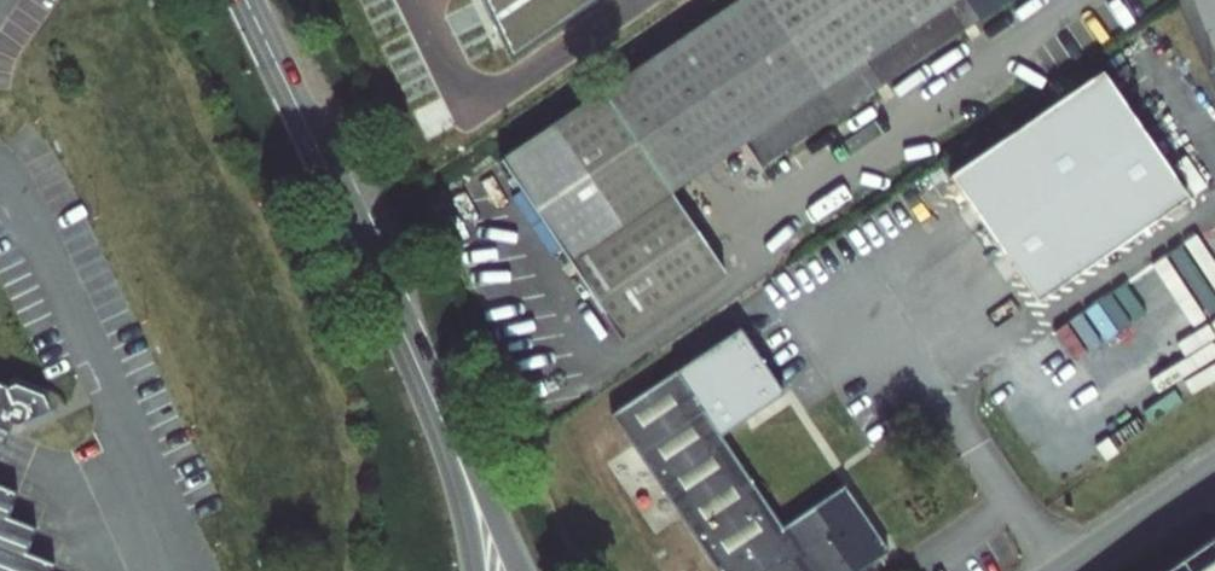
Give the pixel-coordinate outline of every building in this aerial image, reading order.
[(1006,0),(749,0),(465,191),(589,374),(692,305),(640,227),(719,173),(728,187),(1006,0)] [(511,61),(599,0),(481,0),(511,61)] [(951,177),(1036,304),(1190,201),(1104,74),(951,177)] [(1075,405),(1101,389),(1061,326),(1035,342),(1075,405)] [(719,570),(858,570),(888,551),(845,485),(782,526),(686,380),(621,423),(719,570)] [(17,427),(29,426),(49,414),(52,405),(21,386),(6,391),(0,389),(0,469),(17,427)] [(58,567),(31,556),(40,533),(13,522),(22,496),(0,487),(0,570),(56,570),(58,567)]
